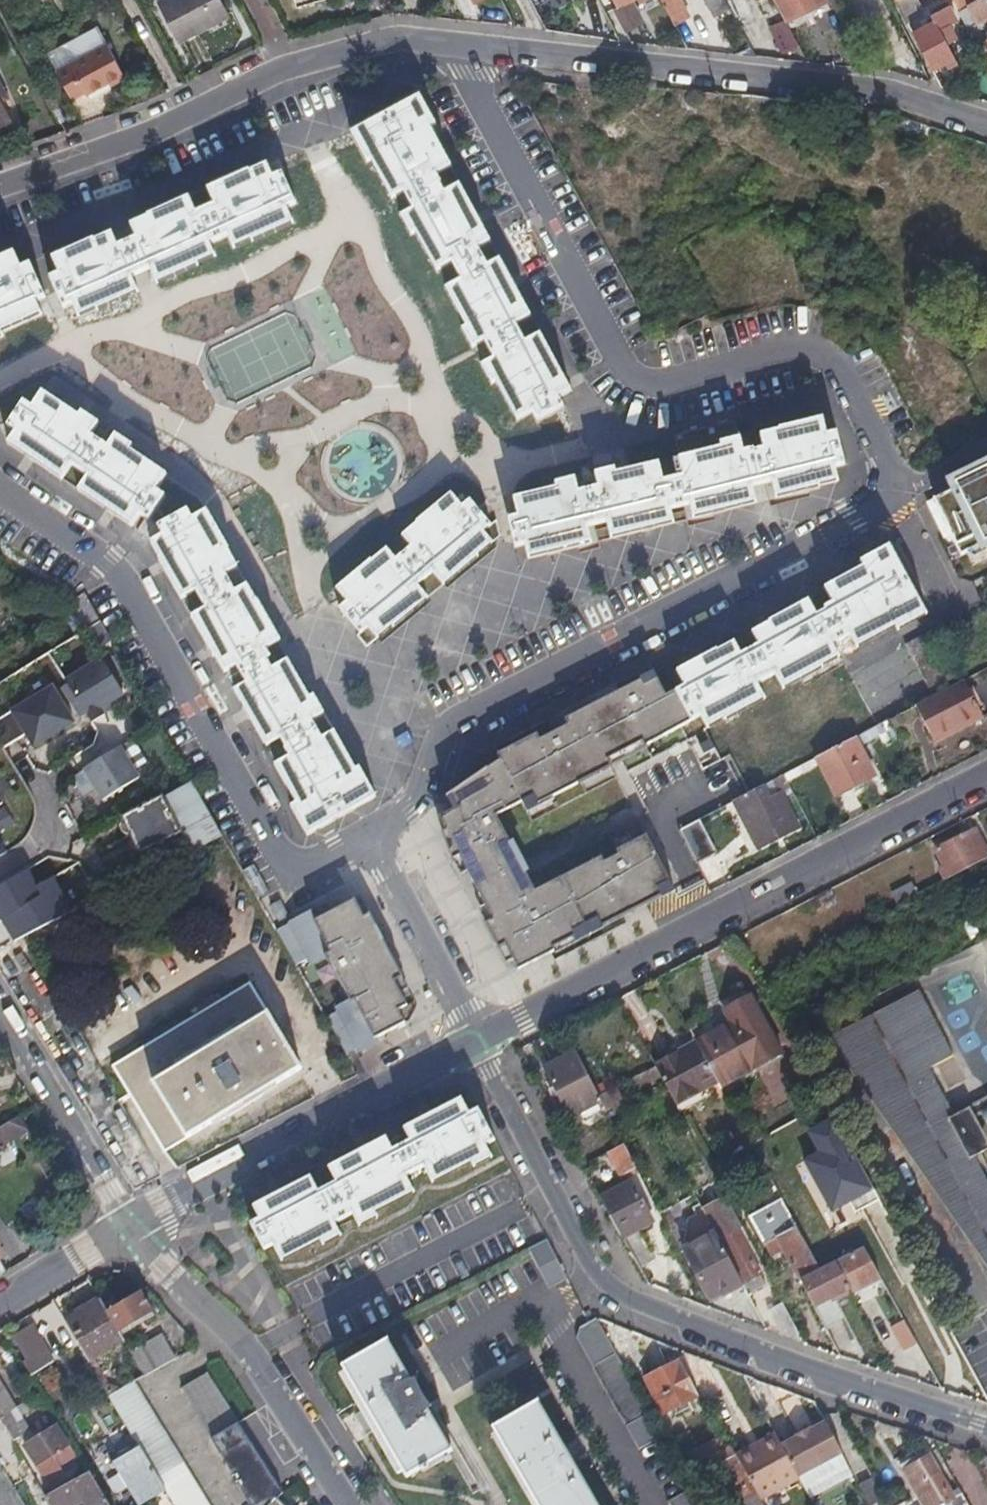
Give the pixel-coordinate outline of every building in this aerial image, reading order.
[(175,37),(226,9),(221,0),(155,0),(175,37)] [(619,7),(615,10),(626,31),(643,23),(631,2),(634,0),(615,0),(619,7)] [(684,45),(699,38),(679,0),(660,0),(684,45)] [(712,15),(728,7),(724,0),(705,0),(712,15)] [(806,11),(826,1),(826,0),(776,0),(787,21),(806,11)] [(874,40),(883,35),(866,0),(849,0),(843,3),(864,45),(874,40)] [(953,1),(958,11),(969,6),(977,2),(981,0),(954,0),(953,1)] [(986,17),(986,4),(985,0),(981,0),(977,2),(969,6),(978,22),(986,17)] [(939,31),(947,27),(956,22),(947,7),(931,15),(934,21),(912,32),(931,69),(953,58),(939,31)] [(784,19),(767,26),(778,55),(796,48),(784,19)] [(80,52),(97,82),(117,71),(100,41),(80,52)] [(80,91),(97,82),(80,52),(52,68),(66,95),(79,89),(80,91)] [(405,192),(410,201),(442,185),(443,184),(439,174),(453,166),(433,126),(437,123),(422,95),(354,132),(369,161),(373,160),(394,198),(405,192)] [(219,203),(211,206),(224,236),(231,232),(237,246),(253,238),(259,238),(297,221),(290,206),(300,201),(287,171),(277,175),(272,163),(257,169),(254,168),(211,187),(219,203)] [(442,185),(410,201),(415,210),(403,216),(412,233),(417,231),(439,272),(457,262),(461,270),(485,257),(481,249),(493,243),(462,186),(447,194),(442,185)] [(140,236),(131,240),(145,271),(155,267),(162,280),(220,254),(215,240),(224,236),(211,206),(201,210),(194,195),(152,214),(150,217),(136,224),(140,236)] [(145,271),(131,240),(124,244),(118,231),(102,238),(99,237),(56,256),(63,271),(54,275),(67,304),(77,300),(84,314),(100,307),(100,308),(143,289),(137,274),(145,271)] [(50,296),(35,262),(25,266),(18,251),(0,258),(0,338),(6,335),(5,330),(45,312),(40,301),(50,296)] [(485,257),(461,270),(466,279),(448,289),(468,327),(464,330),(474,347),(485,341),(490,350),(522,333),(517,324),(533,316),(501,260),(490,266),(485,257)] [(522,333),(490,350),(495,359),(483,365),(494,385),(498,383),(518,420),(534,412),(539,419),(564,405),(561,397),(572,390),(543,335),(527,343),(522,333)] [(73,465),(80,470),(99,442),(91,437),(100,424),(82,413),(79,416),(43,393),(31,409),(24,403),(8,425),(16,432),(11,442),(64,478),(73,465)] [(758,447),(766,482),(775,480),(778,495),(821,484),(821,481),(840,476),(837,463),(846,461),(839,428),(828,430),(824,413),(781,424),(782,426),(763,431),(766,445),(758,447)] [(755,484),(766,482),(758,447),(757,444),(746,447),(743,434),(740,434),(735,419),(678,434),(687,473),(677,475),(683,504),(694,502),(697,515),(759,499),(755,484)] [(99,442),(80,470),(89,475),(81,489),(134,524),(141,516),(150,521),(165,498),(156,492),(167,475),(132,452),(134,448),(117,436),(108,448),(99,442)] [(675,507),(683,504),(677,475),(667,478),(662,460),(619,471),(617,466),(598,471),(601,485),(592,487),(601,524),(611,521),(614,535),(677,519),(675,507)] [(955,484),(957,488),(928,503),(944,536),(951,533),(961,554),(983,543),(986,549),(986,548),(986,467),(955,484)] [(592,526),(601,524),(592,487),(582,489),(579,477),(558,481),(559,486),(517,497),(521,514),(513,516),(520,544),(529,542),(532,556),(595,540),(592,526)] [(413,544),(405,551),(425,575),(433,568),(445,583),(480,554),(478,551),(492,539),(484,529),(490,524),(470,499),(463,504),(451,491),(414,521),(415,524),(404,533),(413,544)] [(196,592),(201,600),(230,584),(226,574),(238,567),(228,549),(230,547),(208,510),(192,519),(187,510),(158,526),(163,536),(151,543),(160,560),(159,562),(181,600),(196,592)] [(349,600),(342,606),(362,631),(359,633),(368,644),(371,642),(379,635),(394,623),(396,623),(429,596),(417,582),(425,575),(405,551),(399,556),(389,546),(374,559),(372,557),(337,585),(349,600)] [(824,606),(826,609),(848,650),(895,625),(898,629),(927,614),(891,546),(861,561),(865,567),(825,588),(832,602),(824,606)] [(230,584),(201,600),(206,609),(191,617),(213,656),(217,658),(224,672),(237,665),(242,673),(270,658),(272,657),(268,647),(283,639),(262,601),(258,601),(249,584),(235,592),(230,584)] [(848,650),(826,609),(818,613),(809,598),(769,620),(769,622),(754,630),(761,644),(752,649),(768,679),(776,675),(784,688),(824,667),(823,663),(848,650)] [(928,693),(954,679),(928,630),(903,643),(928,693)] [(768,679),(752,649),(744,653),(736,640),(719,648),(718,646),(678,669),(687,685),(681,688),(677,690),(692,718),(701,714),(708,727),(723,719),(727,719),(766,698),(759,683),(768,679)] [(96,657),(58,681),(85,722),(123,698),(96,657)] [(270,658),(242,673),(248,685),(236,691),(266,745),(278,737),(285,746),(315,729),(310,719),(327,710),(318,694),(313,696),(292,660),(275,668),(270,658)] [(501,759),(453,792),(460,806),(441,815),(448,829),(461,855),(471,873),(477,870),(485,884),(478,887),(494,919),(507,945),(520,970),(553,953),(549,944),(583,927),(587,935),(592,933),(588,925),(600,919),(604,927),(636,910),(633,904),(644,899),(647,904),(677,889),(649,834),(619,850),(622,855),(607,861),(604,856),(537,890),(527,871),(521,874),(506,845),(512,842),(498,814),(525,802),(536,796),(540,803),(583,780),(580,773),(620,752),(623,756),(649,742),(692,718),(677,690),(681,688),(669,666),(657,672),(661,678),(648,684),(645,678),(621,690),(618,683),(600,692),(604,699),(598,702),(602,709),(581,719),(574,705),(551,717),(557,730),(543,737),(540,732),(499,752),(501,759)] [(657,672),(645,678),(648,684),(661,678),(657,672)] [(984,717),(963,680),(914,706),(935,744),(984,717)] [(4,710),(28,750),(73,722),(49,683),(4,710)] [(604,699),(600,692),(574,705),(581,719),(602,709),(598,702),(604,699)] [(315,729),(285,746),(282,748),(287,758),(275,764),(296,804),(293,805),(309,832),(378,792),(362,765),(358,767),(338,731),(327,710),(310,719),(315,729)] [(857,732),(860,745),(888,738),(884,725),(857,732)] [(876,775),(856,737),(818,757),(839,795),(876,775)] [(580,773),(583,780),(650,745),(649,742),(623,756),(620,752),(580,773)] [(117,746),(76,768),(94,802),(135,780),(117,746)] [(130,770),(143,764),(134,746),(122,751),(130,770)] [(190,849),(222,832),(193,781),(162,797),(181,833),(190,849)] [(772,800),(764,786),(734,802),(741,816),(744,815),(759,844),(797,825),(781,796),(772,800)] [(528,808),(540,803),(536,796),(525,802),(528,808)] [(181,833),(162,797),(123,817),(141,853),(181,833)] [(603,834),(611,849),(641,833),(633,818),(603,834)] [(682,830),(701,866),(717,857),(698,821),(682,830)] [(454,859),(461,855),(448,829),(443,831),(454,859)] [(951,876),(986,858),(973,831),(938,849),(951,876)] [(521,874),(527,871),(512,842),(506,845),(521,874)] [(244,868),(260,896),(269,890),(253,862),(244,868)] [(471,873),(478,887),(485,884),(477,870),(471,873)] [(20,909),(31,931),(108,891),(99,873),(90,879),(87,875),(20,909)] [(898,908),(918,896),(910,882),(889,893),(898,908)] [(272,903),(280,919),(289,915),(281,899),(272,903)] [(633,904),(636,910),(647,904),(644,899),(633,904)] [(327,1018),(346,1053),(357,1047),(376,1037),(405,1022),(399,1010),(407,1005),(395,980),(402,976),(392,958),(388,960),(382,949),(387,947),(370,913),(355,921),(346,903),(329,911),(325,903),(276,928),(296,964),(310,957),(313,963),(326,955),(332,952),(337,962),(332,965),(343,985),(347,983),(357,1001),(353,1004),(327,1018)] [(507,945),(494,919),(486,923),(500,949),(507,945)] [(588,925),(592,933),(604,927),(600,919),(588,925)] [(549,944),(553,953),(587,935),(583,927),(549,944)] [(326,955),(332,965),(337,962),(332,952),(326,955)] [(165,1152),(301,1067),(249,983),(113,1067),(165,1152)] [(353,1004),(357,1001),(347,983),(343,985),(353,1004)] [(986,1268),(986,1175),(979,1158),(985,1155),(970,1124),(963,1112),(958,1115),(933,1069),(957,1056),(923,991),(831,1040),(986,1268)] [(751,997),(690,1029),(697,1043),(718,1082),(721,1087),(782,1056),(751,997)] [(379,1042),(376,1037),(357,1047),(359,1052),(379,1042)] [(659,1062),(660,1065),(679,1102),(718,1082),(697,1043),(659,1062)] [(600,1095),(576,1049),(546,1066),(573,1116),(603,1102),(600,1095)] [(679,1102),(660,1065),(658,1067),(677,1103),(679,1102)] [(600,1095),(603,1102),(607,1110),(626,1100),(619,1086),(600,1095)] [(414,1141),(405,1146),(417,1171),(427,1166),(435,1182),(471,1164),(474,1167),(493,1158),(486,1145),(495,1140),(479,1109),(470,1113),(462,1098),(406,1127),(414,1141)] [(963,1112),(970,1124),(986,1115),(986,1099),(963,1112)] [(19,1115),(0,1126),(0,1146),(27,1130),(19,1115)] [(801,1133),(813,1153),(795,1163),(826,1216),(865,1193),(823,1120),(801,1133)] [(417,1171),(405,1146),(395,1151),(388,1137),(329,1167),(336,1182),(327,1186),(344,1218),(353,1214),(359,1226),(377,1216),(376,1213),(416,1193),(408,1175),(417,1171)] [(626,1144),(614,1151),(627,1173),(638,1168),(626,1144)] [(344,1218),(327,1186),(319,1190),(311,1177),(255,1205),(262,1220),(254,1224),(266,1248),(275,1243),(283,1260),(323,1241),(325,1244),(342,1236),(335,1222),(344,1218)] [(602,1198),(622,1235),(654,1219),(634,1181),(602,1198)] [(737,1231),(744,1227),(730,1201),(728,1197),(705,1209),(717,1234),(719,1238),(723,1236),(751,1291),(764,1285),(737,1231)] [(785,1252),(800,1282),(819,1272),(781,1200),(751,1215),(774,1257),(785,1252)] [(711,1301),(743,1284),(719,1238),(717,1234),(686,1251),(711,1301)] [(526,1249),(545,1288),(564,1279),(545,1240),(526,1249)] [(853,1293),(879,1280),(862,1250),(837,1263),(851,1290),(853,1293)] [(9,1270),(0,1255),(0,1276),(9,1270)] [(828,1302),(851,1290),(837,1263),(819,1272),(800,1282),(826,1333),(840,1326),(828,1302)] [(141,1288),(107,1308),(119,1328),(153,1308),(141,1288)] [(101,1299),(67,1320),(90,1359),(125,1339),(119,1328),(107,1308),(101,1299)] [(797,1340),(802,1342),(783,1303),(769,1310),(781,1334),(797,1340)] [(29,1374),(53,1361),(31,1322),(7,1335),(29,1374)] [(903,1323),(890,1330),(903,1354),(916,1347),(903,1323)] [(145,1373),(175,1356),(161,1331),(131,1348),(145,1373)] [(986,1400),(986,1335),(963,1349),(968,1356),(964,1359),(986,1400)] [(451,1452),(386,1342),(344,1366),(407,1477),(451,1452)] [(650,1413),(617,1355),(594,1368),(627,1426),(650,1413)] [(0,1361),(0,1365),(8,1381),(20,1374),(10,1356),(0,1361)] [(703,1395),(684,1361),(649,1379),(668,1414),(703,1395)] [(212,1437),(239,1421),(207,1370),(182,1384),(212,1437)] [(1,1412),(16,1439),(32,1431),(0,1373),(0,1410),(1,1412)] [(140,1444),(166,1488),(174,1501),(176,1504),(209,1504),(136,1379),(111,1394),(121,1411),(140,1444)] [(539,1504),(590,1504),(595,1502),(537,1403),(494,1427),(539,1504)] [(840,1449),(823,1417),(808,1425),(805,1421),(792,1430),(795,1434),(779,1442),(795,1473),(840,1449)] [(283,1491),(239,1421),(212,1437),(252,1504),(265,1504),(277,1495),(283,1491)] [(65,1463),(77,1455),(60,1425),(27,1443),(50,1484),(70,1473),(65,1463)] [(779,1442),(773,1431),(735,1453),(760,1499),(797,1477),(795,1473),(779,1442)] [(691,1454),(696,1463),(730,1444),(725,1436),(691,1454)] [(134,1441),(110,1455),(139,1504),(166,1488),(140,1444),(138,1446),(134,1441)] [(700,1479),(720,1468),(740,1504),(763,1504),(760,1499),(735,1453),(730,1444),(696,1463),(693,1465),(700,1479)] [(960,1491),(951,1496),(929,1456),(903,1469),(921,1504),(922,1504),(968,1504),(960,1491)] [(91,1469),(47,1495),(53,1504),(71,1504),(86,1496),(91,1504),(112,1504),(91,1469)] [(139,1504),(138,1504),(139,1504),(167,1504),(174,1501),(166,1488),(139,1504)] [(277,1495),(265,1504),(285,1504),(277,1495)]
